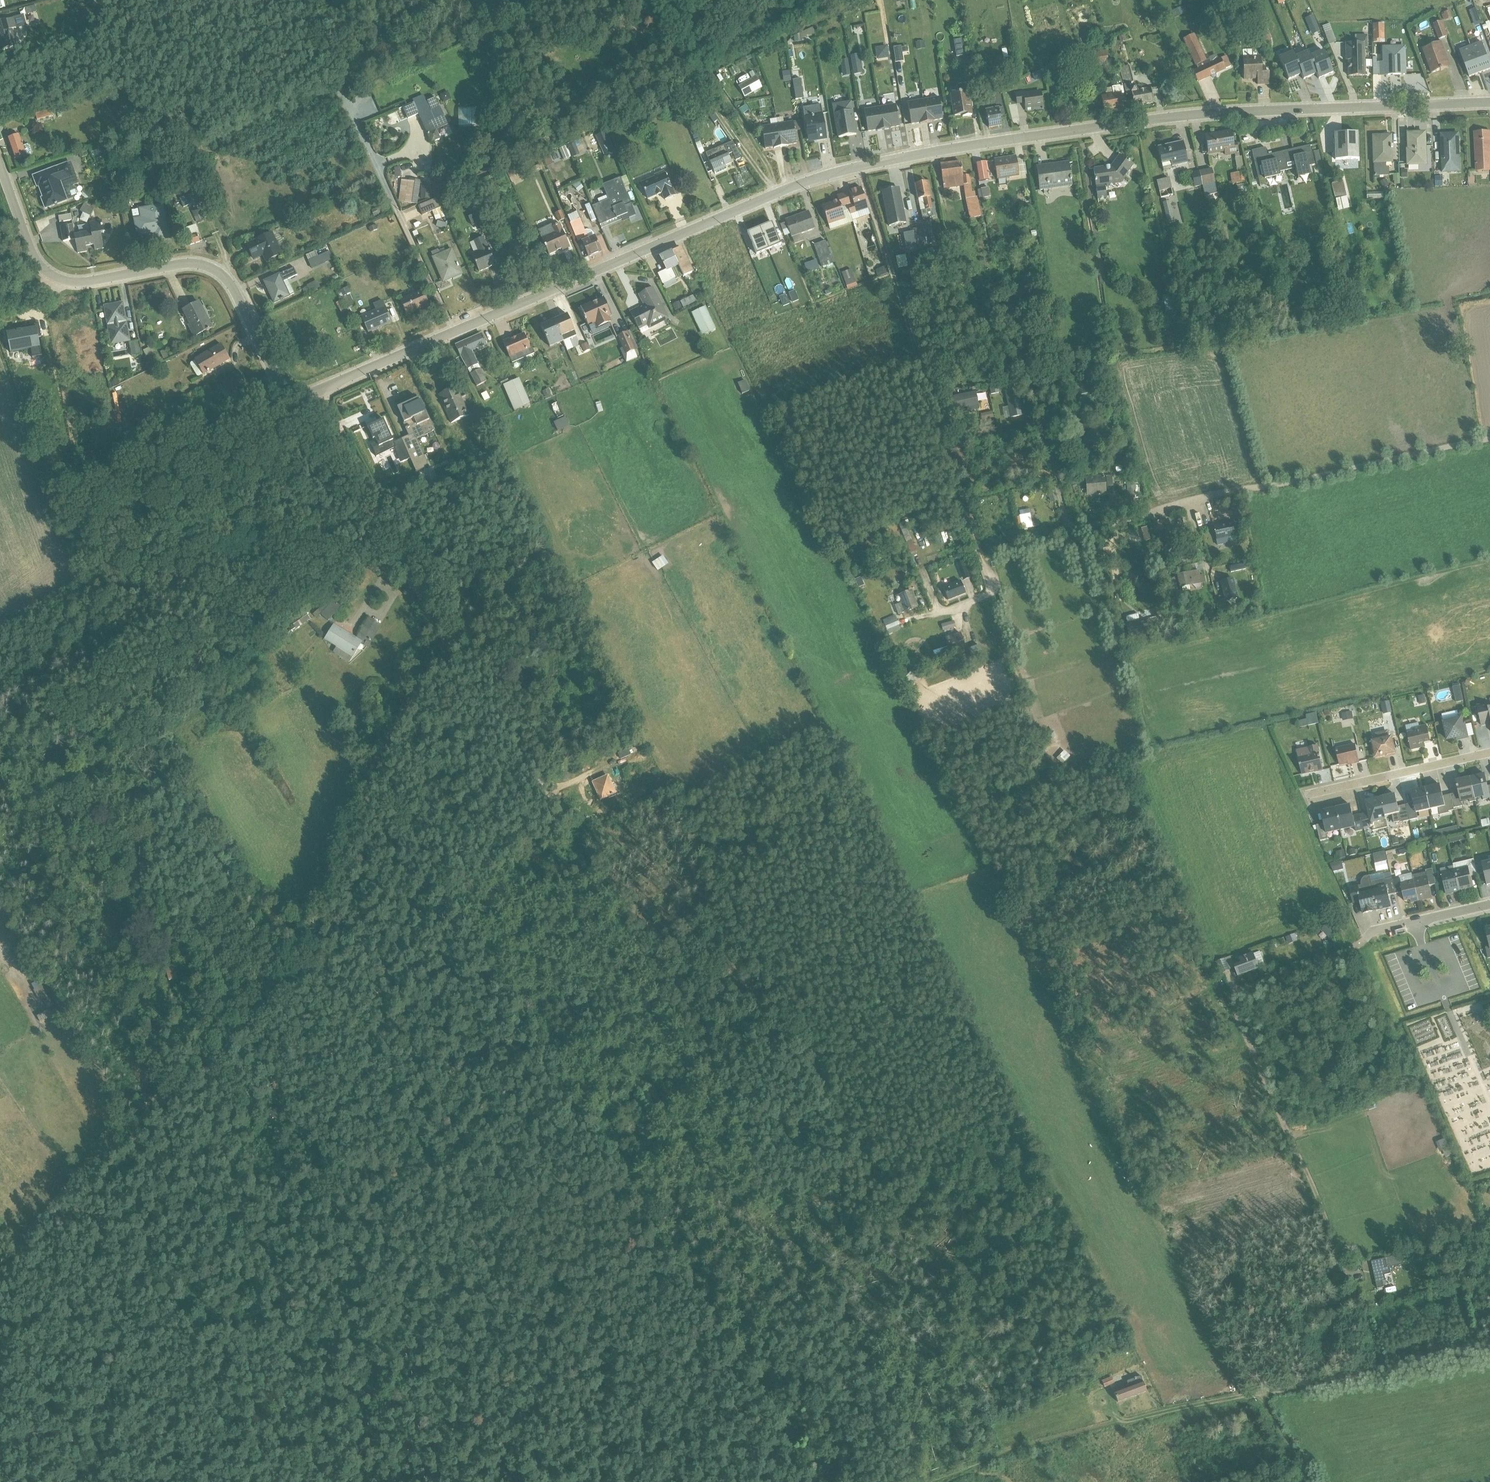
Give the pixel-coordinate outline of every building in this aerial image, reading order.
[(334,9),(358,2),(357,0),(331,0),(334,9)] [(35,2),(20,6),(22,15),(37,12),(35,2)] [(1173,19),(1187,13),(1184,6),(1170,12),(1173,19)] [(1476,8),(1469,10),(1475,26),(1482,24),(1476,8)] [(1444,13),(1442,14),(1444,19),(1446,19),(1452,17),(1450,10),(1444,12),(1444,13)] [(1315,13),(1308,15),(1313,33),(1320,31),(1315,13)] [(18,47),(13,30),(17,29),(17,30),(27,27),(24,16),(14,18),(14,19),(0,23),(0,51),(0,52),(18,47)] [(1439,40),(1448,37),(1442,21),(1433,25),(1439,40)] [(864,24),(855,24),(855,32),(864,32),(864,24)] [(1329,25),(1322,27),(1329,45),(1336,42),(1329,25)] [(813,28),(793,37),(794,42),(802,41),(802,39),(806,38),(806,36),(815,35),(813,28)] [(1183,39),(1195,67),(1196,66),(1197,69),(1192,71),(1197,82),(1210,76),(1213,79),(1216,77),(1216,73),(1231,67),(1226,56),(1218,59),(1216,54),(1209,58),(1209,60),(1206,61),(1194,34),(1183,39)] [(1364,48),(1367,48),(1367,35),(1353,35),(1353,43),(1345,43),(1345,61),(1348,61),(1349,76),(1365,76),(1364,48)] [(961,39),(953,40),(956,57),(964,56),(961,39)] [(924,41),(915,43),(916,50),(925,49),(924,41)] [(1481,73),(1489,70),(1489,64),(1482,41),(1470,45),(1481,73)] [(1450,67),(1441,42),(1422,49),(1432,74),(1441,71),(1444,70),(1443,70),(1450,67)] [(1481,73),(1470,45),(1459,49),(1469,77),(1481,73)] [(887,46),(875,48),(877,60),(889,58),(887,46)] [(901,46),(893,48),(895,63),(904,62),(902,54),(908,53),(907,47),(901,48),(901,46)] [(1404,46),(1381,47),(1381,48),(1380,48),(1380,75),(1405,75),(1404,46)] [(1269,85),(1269,73),(1265,73),(1266,67),(1261,66),(1261,56),(1256,57),(1256,54),(1252,55),(1253,57),(1252,57),(1251,50),(1242,51),(1243,80),(1257,79),(1257,85),(1269,85)] [(1089,68),(1108,66),(1107,51),(1087,53),(1089,68)] [(1314,67),(1316,74),(1318,79),(1332,73),(1323,51),(1309,57),(1314,67)] [(1298,67),(1301,75),(1303,80),(1316,74),(1314,67),(1309,57),(1307,52),(1294,57),(1298,67)] [(1298,67),(1294,57),(1292,53),(1278,58),(1288,81),(1301,75),(1298,67)] [(859,54),(850,56),(853,76),(862,74),(859,54)] [(1010,58),(1004,60),(1006,70),(1013,68),(1010,58)] [(1067,64),(1066,65),(1063,58),(1058,60),(1058,62),(1046,66),(1049,79),(1050,79),(1051,82),(1056,80),(1055,77),(1057,77),(1056,75),(1069,69),(1067,64)] [(848,59),(840,61),(843,77),(850,76),(848,59)] [(1130,88),(1129,84),(1133,83),(1129,66),(1119,68),(1126,96),(1132,94),(1134,106),(1153,103),(1151,91),(1151,88),(1141,90),(1141,86),(1130,88)] [(791,81),(790,71),(782,72),(784,83),(791,81)] [(1035,81),(1043,78),(1040,71),(1032,75),(1035,81)] [(1122,94),(1124,94),(1118,73),(1113,74),(1116,87),(1105,89),(1106,95),(1101,96),(1103,111),(1104,112),(1124,108),(1122,94)] [(744,98),(762,88),(756,77),(738,86),(744,98)] [(800,79),(793,80),(796,100),(803,99),(800,79)] [(967,92),(966,86),(963,84),(959,85),(957,88),(958,93),(950,95),(954,117),(962,115),(963,117),(972,116),(971,108),(968,92),(967,92)] [(698,104),(703,100),(694,89),(689,93),(698,104)] [(999,91),(990,93),(993,109),(988,110),(985,111),(989,128),(1000,126),(998,117),(1004,116),(999,91)] [(1040,91),(1024,93),(1024,91),(1015,93),(1017,104),(1025,103),(1026,112),(1033,111),(1032,107),(1042,106),(1042,109),(1043,109),(1040,91)] [(448,93),(440,96),(443,104),(451,100),(448,93)] [(440,109),(435,98),(434,99),(433,95),(425,98),(427,102),(426,102),(431,113),(419,118),(427,135),(428,135),(432,144),(441,140),(437,131),(448,126),(440,108),(440,109)] [(482,97),(477,102),(481,107),(486,102),(482,97)] [(923,100),(927,123),(934,122),(934,121),(943,119),(939,97),(923,100)] [(413,104),(411,100),(404,103),(406,107),(403,108),(408,120),(419,115),(414,104),(413,104)] [(920,124),(927,123),(923,100),(907,103),(911,125),(920,123),(920,124)] [(851,102),(832,105),(838,138),(856,135),(851,102)] [(742,115),(749,110),(746,105),(739,109),(742,115)] [(820,105),(803,108),(808,139),(808,142),(816,141),(826,139),(823,114),(822,114),(820,105)] [(884,131),(891,129),(891,128),(899,127),(896,105),(880,107),(884,131)] [(459,124),(475,125),(476,108),(460,107),(459,124)] [(573,113),(575,120),(588,115),(585,107),(577,110),(578,111),(573,113)] [(880,107),(864,110),(868,132),(876,131),(876,132),(884,131),(880,107)] [(51,111),(36,115),(37,121),(52,117),(51,111)] [(644,127),(647,120),(638,116),(635,124),(644,127)] [(781,148),(788,147),(788,146),(797,144),(795,132),(793,122),(777,125),(781,148)] [(774,148),(774,149),(781,148),(777,125),(761,127),(765,150),(774,148)] [(389,134),(395,138),(399,131),(392,128),(389,134)] [(595,136),(605,158),(616,154),(606,131),(595,136)] [(1225,157),(1234,155),(1237,173),(1230,174),(1232,184),(1245,182),(1243,172),(1244,172),(1242,157),(1239,157),(1237,144),(1233,144),(1231,131),(1205,136),(1206,146),(1205,147),(1206,156),(1224,153),(1225,157)] [(1476,172),(1489,171),(1489,135),(1486,135),(1486,132),(1474,133),(1476,172)] [(1335,134),(1336,160),(1358,159),(1357,133),(1335,134)] [(1405,149),(1406,166),(1425,166),(1424,133),(1407,134),(1408,149),(1405,149)] [(1381,136),(1373,136),(1374,178),(1379,178),(1379,176),(1389,176),(1389,167),(1386,167),(1386,165),(1391,165),(1391,163),(1392,163),(1391,141),(1392,141),(1392,134),(1385,134),(1385,135),(1381,135),(1381,136)] [(1440,135),(1442,173),(1460,172),(1458,134),(1440,135)] [(27,156),(31,154),(32,152),(30,147),(28,145),(24,147),(20,135),(8,139),(15,160),(27,156)] [(584,136),(575,140),(580,153),(589,149),(584,136)] [(486,152),(488,140),(480,138),(478,150),(486,152)] [(574,140),(567,143),(573,158),(580,155),(574,140)] [(732,142),(706,153),(715,175),(727,170),(725,166),(731,163),(728,155),(733,153),(736,161),(740,159),(732,142)] [(1171,167),(1188,164),(1183,142),(1157,147),(1163,171),(1172,169),(1171,167)] [(64,151),(68,155),(73,149),(70,145),(64,151)] [(1287,170),(1295,169),(1298,178),(1310,175),(1308,167),(1314,165),(1310,146),(1291,150),(1294,161),(1286,163),(1283,152),(1282,152),(1287,170)] [(1287,170),(1282,152),(1267,156),(1265,148),(1251,151),(1259,186),(1266,184),(1265,180),(1280,177),(1279,172),(1287,170)] [(93,158),(103,155),(101,150),(91,153),(93,158)] [(1286,163),(1294,161),(1291,150),(1283,152),(1286,163)] [(1098,200),(1107,199),(1105,185),(1107,185),(1107,187),(1115,186),(1115,184),(1121,184),(1126,177),(1125,176),(1133,165),(1120,155),(1110,168),(1105,169),(1103,167),(1093,169),(1098,200)] [(531,166),(527,168),(529,174),(541,169),(537,160),(534,161),(532,157),(528,159),(531,166)] [(997,180),(1019,177),(1019,176),(1017,164),(1016,157),(994,161),(997,180)] [(990,180),(987,162),(975,164),(978,182),(990,180)] [(68,201),(75,198),(75,196),(77,196),(78,193),(77,189),(74,188),(72,189),(71,187),(79,184),(71,163),(33,177),(37,188),(39,187),(43,199),(41,199),(45,210),(68,201)] [(944,189),(964,187),(969,219),(980,216),(976,197),(975,197),(975,192),(972,192),(971,184),(970,175),(963,176),(961,163),(940,165),(944,189)] [(1025,163),(1017,164),(1019,176),(1026,175),(1025,163)] [(1037,167),(1039,191),(1071,187),(1069,164),(1060,165),(1049,166),(1049,165),(1037,167)] [(1338,211),(1349,208),(1339,167),(1333,168),(1335,177),(1330,178),(1335,200),(1336,199),(1338,211)] [(1199,172),(1202,186),(1204,193),(1216,190),(1212,169),(1199,172)] [(655,177),(639,184),(643,194),(645,193),(648,199),(662,193),(665,201),(675,196),(665,173),(664,171),(654,175),(655,177)] [(675,196),(680,194),(682,193),(672,171),(671,171),(665,173),(675,196)] [(1202,186),(1199,172),(1191,173),(1194,188),(1202,186)] [(740,188),(746,185),(741,173),(735,176),(740,188)] [(599,204),(607,223),(621,217),(623,221),(636,216),(620,178),(602,186),(608,200),(599,204)] [(1160,198),(1173,196),(1169,178),(1156,181),(1160,198)] [(1389,185),(1385,179),(1380,182),(1383,188),(1389,185)] [(402,181),(400,190),(409,192),(408,197),(418,198),(419,184),(402,181)] [(578,192),(583,187),(579,182),(573,186),(578,192)] [(916,185),(923,219),(936,216),(934,203),(932,204),(927,182),(916,185)] [(212,195),(219,191),(216,186),(209,189),(212,195)] [(852,221),(870,215),(861,188),(843,194),(852,221)] [(981,199),(990,197),(989,188),(979,189),(981,199)] [(892,189),(882,191),(888,227),(906,223),(899,189),(892,190),(892,189)] [(80,195),(87,202),(92,197),(85,190),(80,195)] [(189,196),(181,200),(184,207),(192,203),(194,208),(199,206),(204,217),(209,214),(200,192),(189,196)] [(853,223),(852,221),(843,194),(837,196),(838,201),(822,206),(830,230),(853,223)] [(422,216),(432,212),(436,221),(445,218),(437,199),(418,206),(422,216)] [(1169,202),(1162,203),(1167,221),(1173,220),(1169,202)] [(607,223),(599,204),(592,206),(600,226),(607,223)] [(163,205),(139,209),(139,210),(133,211),(138,238),(149,236),(149,235),(156,234),(157,239),(169,237),(163,205)] [(90,218),(94,212),(85,206),(81,213),(90,218)] [(199,207),(192,210),(198,224),(205,221),(199,207)] [(374,218),(379,216),(379,215),(382,213),(380,208),(377,209),(376,209),(371,211),(374,218)] [(561,211),(555,214),(558,223),(565,220),(561,211)] [(794,244),(804,240),(802,235),(815,230),(808,212),(785,220),(794,244)] [(65,216),(59,217),(60,224),(73,221),(71,215),(68,215),(68,213),(65,214),(65,216)] [(485,227),(483,224),(487,222),(483,214),(480,215),(479,213),(470,217),(476,231),(485,227)] [(416,226),(424,221),(420,214),(412,219),(416,226)] [(601,251),(593,233),(591,230),(587,230),(585,231),(580,219),(570,223),(578,242),(582,241),(582,242),(588,257),(589,256),(589,257),(593,255),(601,251)] [(102,235),(105,234),(102,221),(90,223),(91,232),(75,235),(73,225),(60,228),(63,243),(75,240),(78,254),(87,252),(86,246),(94,245),(95,251),(104,249),(102,235)] [(438,222),(436,228),(446,230),(447,224),(438,222)] [(772,223),(760,228),(769,250),(781,244),(772,223)] [(785,237),(785,236),(791,234),(786,223),(780,225),(781,226),(785,237)] [(545,228),(548,235),(541,238),(549,255),(562,250),(562,251),(570,248),(560,224),(552,227),(551,225),(545,228)] [(191,246),(200,243),(194,226),(183,230),(186,239),(188,238),(191,246)] [(913,232),(915,242),(920,241),(922,244),(930,243),(928,236),(932,235),(931,226),(912,229),(913,232)] [(760,228),(747,233),(756,255),(769,250),(760,228)] [(530,252),(521,230),(503,238),(512,259),(530,252)] [(915,242),(913,232),(904,234),(907,254),(917,252),(915,242)] [(266,262),(283,255),(273,234),(247,246),(254,260),(263,256),(266,262)] [(1331,234),(1323,236),(1326,248),(1334,245),(1331,234)] [(420,246),(425,243),(422,237),(417,239),(420,246)] [(474,241),(478,252),(471,255),(480,273),(496,266),(483,237),(474,241)] [(822,268),(835,263),(830,248),(828,249),(825,241),(814,245),(822,268)] [(683,276),(684,277),(692,273),(680,248),(672,252),(683,276)] [(929,261),(936,260),(934,248),(927,250),(929,261)] [(462,274),(451,249),(433,257),(443,282),(462,274)] [(316,252),(306,257),(312,271),(333,261),(330,253),(319,258),(316,252)] [(675,280),(683,276),(672,252),(660,258),(666,270),(658,274),(663,284),(666,289),(677,283),(675,280)] [(906,256),(896,258),(898,269),(908,268),(906,256)] [(1304,259),(1297,261),(1299,270),(1306,268),(1304,259)] [(815,270),(816,272),(819,271),(818,269),(819,269),(816,260),(804,264),(807,273),(815,270)] [(878,277),(889,274),(886,267),(876,270),(878,277)] [(288,280),(298,276),(294,269),(264,282),(274,304),(295,295),(288,280)] [(851,270),(841,273),(848,291),(858,287),(851,270)] [(308,288),(303,291),(305,295),(321,288),(317,281),(307,286),(308,288)] [(1288,281),(1279,283),(1282,294),(1290,292),(1288,281)] [(351,296),(347,288),(338,293),(352,321),(356,319),(350,309),(355,307),(354,304),(356,303),(353,295),(351,296)] [(644,306),(641,308),(640,306),(629,311),(639,330),(647,326),(649,330),(668,320),(651,288),(639,295),(644,306)] [(430,306),(422,290),(400,300),(407,316),(430,306)] [(940,298),(956,296),(956,290),(939,292),(940,298)] [(787,293),(781,295),(784,305),(790,303),(787,293)] [(1172,294),(1162,296),(1166,312),(1176,309),(1172,294)] [(683,309),(697,302),(694,295),(680,301),(671,304),(674,311),(682,307),(683,309)] [(592,335),(612,326),(610,322),(611,322),(609,317),(612,316),(604,299),(581,309),(592,335)] [(373,305),(376,311),(361,318),(368,334),(392,323),(382,301),(373,305)] [(346,312),(340,302),(336,304),(342,315),(346,312)] [(187,327),(193,338),(212,329),(199,303),(184,311),(191,325),(187,327)] [(105,308),(112,346),(130,343),(123,304),(105,308)] [(691,313),(702,335),(716,329),(705,306),(691,313)] [(554,321),(563,341),(576,336),(567,315),(554,320),(554,321)] [(563,341),(554,321),(540,327),(549,348),(563,341)] [(15,332),(7,333),(11,353),(31,349),(33,358),(42,356),(39,338),(42,337),(39,325),(15,329),(15,332)] [(627,332),(617,336),(623,348),(620,349),(626,363),(637,358),(634,351),(638,349),(630,331),(627,333),(627,332)] [(467,370),(468,370),(476,387),(487,382),(481,369),(478,365),(479,364),(473,352),(486,345),(481,334),(456,346),(467,370)] [(536,356),(532,347),(530,348),(524,334),(511,340),(511,339),(503,342),(512,364),(525,358),(526,361),(536,356)] [(130,343),(132,357),(142,355),(140,342),(130,343)] [(586,343),(581,346),(584,353),(590,350),(586,343)] [(191,364),(191,366),(198,377),(199,377),(203,375),(230,360),(222,346),(191,364)] [(147,357),(153,354),(150,348),(144,351),(147,357)] [(160,352),(164,361),(169,358),(165,350),(160,352)] [(230,379),(228,378),(222,383),(237,404),(244,399),(244,398),(252,392),(238,373),(230,379)] [(507,377),(499,381),(502,386),(504,385),(514,411),(525,407),(525,408),(530,406),(529,403),(530,403),(520,378),(509,383),(507,377)] [(738,384),(742,394),(750,391),(745,381),(738,384)] [(1036,385),(1031,392),(1038,396),(1042,389),(1036,385)] [(457,388),(439,396),(451,424),(455,423),(461,436),(478,428),(472,415),(478,412),(470,394),(461,398),(457,388)] [(1024,415),(1018,388),(1005,391),(1008,407),(1002,408),(1005,419),(1024,415)] [(549,389),(543,392),(545,397),(546,399),(551,397),(550,395),(551,395),(549,389)] [(122,391),(112,392),(115,424),(125,423),(122,391)] [(976,391),(955,394),(957,408),(967,406),(968,411),(979,410),(976,391)] [(490,399),(486,392),(481,395),(485,402),(490,399)] [(404,406),(398,409),(402,420),(409,436),(401,440),(416,472),(429,466),(417,440),(433,433),(432,432),(434,431),(419,399),(404,406)] [(177,411),(185,407),(182,400),(174,405),(177,411)] [(603,413),(600,402),(595,403),(599,414),(603,413)] [(139,403),(131,420),(141,425),(150,408),(139,403)] [(557,403),(552,405),(558,419),(563,417),(557,403)] [(558,432),(570,426),(565,417),(554,423),(558,432)] [(376,458),(395,450),(401,463),(410,460),(401,440),(394,443),(384,421),(368,428),(373,440),(376,439),(378,443),(371,446),(376,458)] [(1079,441),(1076,442),(1076,443),(1073,444),(1077,456),(1096,448),(1104,445),(1097,428),(1088,432),(1087,430),(1076,435),(1079,441)] [(69,460),(60,467),(65,473),(74,467),(69,460)] [(459,465),(452,469),(456,477),(463,473),(459,465)] [(1105,476),(1085,477),(1086,495),(1106,494),(1105,476)] [(391,491),(387,493),(389,498),(388,499),(391,505),(403,499),(400,493),(393,496),(391,491)] [(1054,491),(1047,493),(1050,503),(1057,501),(1054,491)] [(1029,509),(1018,511),(1021,529),(1039,526),(1038,521),(1034,522),(1032,514),(1030,514),(1029,509)] [(231,515),(221,524),(228,533),(239,524),(231,515)] [(903,522),(898,524),(912,556),(917,555),(903,522)] [(1234,522),(1213,527),(1216,539),(1215,539),(1216,546),(1230,543),(1230,545),(1238,543),(1234,522)] [(1147,526),(1141,528),(1144,541),(1151,539),(1147,526)] [(1170,530),(1157,534),(1163,553),(1176,549),(1170,530)] [(658,571),(668,564),(663,556),(652,563),(658,571)] [(958,561),(960,569),(966,567),(963,559),(958,561)] [(1210,568),(1213,580),(1220,579),(1220,580),(1226,578),(1222,561),(1216,562),(1217,566),(1210,568)] [(1179,587),(1179,589),(1206,583),(1205,575),(1200,576),(1199,570),(1176,575),(1177,577),(1172,578),(1175,588),(1179,587)] [(861,576),(854,579),(858,587),(864,584),(861,576)] [(1233,578),(1219,581),(1225,602),(1238,599),(1233,578)] [(961,581),(943,588),(948,601),(966,594),(961,581)] [(893,606),(897,615),(918,607),(912,590),(898,595),(899,597),(896,598),(897,602),(900,601),(901,603),(893,606)] [(317,620),(321,615),(328,622),(341,608),(334,601),(330,598),(313,616),(317,620)] [(294,627),(291,629),(290,629),(284,632),(287,637),(294,633),(292,631),(296,629),(296,630),(311,620),(306,612),(291,622),(294,627)] [(1126,615),(1128,622),(1141,619),(1140,612),(1126,615)] [(895,615),(882,620),(886,631),(899,625),(895,615)] [(361,645),(368,649),(382,626),(369,618),(356,638),(334,625),(324,640),(336,648),(333,653),(350,663),(361,645)] [(1145,619),(1125,624),(1128,637),(1148,632),(1145,619)] [(954,621),(941,626),(943,631),(956,627),(954,621)] [(960,633),(945,638),(951,655),(966,650),(960,633)] [(273,636),(260,644),(267,654),(279,646),(273,636)] [(980,645),(968,648),(974,663),(985,659),(980,645)] [(914,668),(904,679),(912,686),(922,676),(914,668)] [(1453,687),(1455,696),(1462,694),(1460,686),(1453,687)] [(1389,700),(1381,702),(1383,713),(1392,712),(1389,700)] [(1489,708),(1488,703),(1477,705),(1481,726),(1489,724),(1489,726),(1489,708)] [(1343,721),(1353,719),(1352,712),(1342,714),(1343,721)] [(1307,719),(1298,721),(1300,728),(1319,723),(1317,713),(1306,715),(1307,719)] [(1464,722),(1463,723),(1462,717),(1443,721),(1448,740),(1460,737),(1461,739),(1468,738),(1467,737),(1465,725),(1464,722)] [(1426,720),(1405,724),(1407,733),(1413,732),(1412,728),(1427,725),(1426,720)] [(1471,724),(1465,725),(1467,737),(1474,735),(1471,724)] [(1412,728),(1413,732),(1407,733),(1411,751),(1426,747),(1425,743),(1431,742),(1427,725),(1412,728)] [(1053,728),(1047,731),(1050,738),(1056,736),(1053,728)] [(1391,737),(1390,737),(1388,730),(1375,733),(1377,740),(1371,741),(1375,758),(1383,756),(1383,755),(1387,754),(1387,756),(1395,754),(1391,737)] [(1355,744),(1336,748),(1339,765),(1352,762),(1353,764),(1359,762),(1355,744)] [(1318,745),(1297,750),(1302,775),(1315,772),(1316,773),(1323,771),(1319,752),(1320,752),(1318,745)] [(628,749),(618,753),(621,759),(631,755),(628,749)] [(1064,751),(1056,759),(1062,764),(1070,757),(1064,751)] [(608,775),(592,782),(600,801),(616,794),(608,775)] [(1488,786),(1485,775),(1470,778),(1476,800),(1483,798),(1484,801),(1489,799),(1489,802),(1489,786),(1488,786)] [(1476,801),(1476,800),(1470,778),(1456,781),(1458,793),(1451,795),(1454,808),(1462,806),(1461,803),(1470,801),(1470,803),(1476,801)] [(1454,808),(1451,795),(1443,796),(1440,785),(1426,788),(1431,810),(1438,808),(1440,815),(1449,813),(1449,811),(1454,810),(1454,808)] [(1417,813),(1431,810),(1426,788),(1411,791),(1414,803),(1406,805),(1409,820),(1418,818),(1417,813)] [(1409,820),(1406,805),(1398,807),(1395,795),(1381,799),(1385,817),(1392,815),(1394,823),(1401,821),(1401,822),(1409,820)] [(1387,828),(1385,817),(1381,799),(1366,802),(1369,813),(1361,815),(1364,830),(1372,828),(1372,831),(1387,828)] [(1364,830),(1361,815),(1353,816),(1351,805),(1336,809),(1341,831),(1355,828),(1356,832),(1364,830)] [(1328,834),(1341,831),(1336,809),(1321,812),(1324,824),(1317,825),(1320,841),(1329,839),(1328,834)] [(1481,821),(1483,827),(1489,826),(1489,823),(1489,819),(1481,821)] [(1466,835),(1451,838),(1452,843),(1468,839),(1466,835)] [(1428,846),(1429,851),(1433,851),(1433,852),(1439,850),(1437,843),(1431,844),(1431,845),(1428,846)] [(1346,858),(1344,850),(1336,852),(1338,859),(1346,858)] [(1384,852),(1373,855),(1375,864),(1387,861),(1384,852)] [(1477,875),(1474,861),(1474,859),(1453,864),(1453,866),(1460,892),(1473,889),(1471,877),(1477,875)] [(1489,885),(1489,861),(1483,863),(1482,860),(1474,861),(1477,875),(1484,874),(1487,885),(1489,885)] [(1342,862),(1331,864),(1334,872),(1344,870),(1342,862)] [(1460,892),(1453,866),(1440,869),(1446,894),(1452,893),(1460,892)] [(1430,886),(1436,885),(1433,869),(1426,871),(1426,872),(1413,875),(1414,879),(1419,901),(1432,898),(1430,886)] [(1393,880),(1392,878),(1385,880),(1383,873),(1370,876),(1371,876),(1378,910),(1391,907),(1389,896),(1396,894),(1393,880)] [(1378,910),(1371,876),(1366,877),(1364,878),(1363,879),(1362,881),(1361,883),(1361,886),(1358,886),(1358,885),(1349,887),(1353,904),(1361,903),(1363,914),(1378,910)] [(1419,901),(1414,879),(1405,881),(1406,884),(1401,884),(1400,878),(1393,880),(1396,894),(1402,892),(1404,901),(1410,900),(1411,903),(1419,901)] [(1329,938),(1334,933),(1328,926),(1323,931),(1329,938)] [(528,939),(538,932),(534,927),(525,934),(528,939)] [(1298,931),(1289,935),(1291,942),(1301,938),(1298,931)] [(21,947),(16,949),(25,965),(29,962),(21,947)] [(1260,952),(1254,954),(1260,968),(1265,966),(1260,952)] [(1231,957),(1216,962),(1221,975),(1236,969),(1238,976),(1260,968),(1254,954),(1254,953),(1239,958),(1240,959),(1233,962),(1231,957)] [(164,966),(169,982),(178,980),(173,963),(164,966)] [(39,981),(32,985),(35,990),(34,991),(40,1002),(48,997),(39,981)] [(44,1001),(49,1009),(52,1007),(48,999),(44,1001)] [(1482,1003),(1484,1011),(1489,1009),(1489,1000),(1482,1003)] [(40,1023),(53,1016),(50,1010),(37,1017),(40,1023)] [(1365,1103),(1360,1104),(1362,1111),(1367,1110),(1368,1113),(1378,1110),(1375,1102),(1365,1105),(1365,1103)] [(1445,1139),(1436,1143),(1440,1152),(1449,1148),(1445,1139)] [(1386,1257),(1371,1261),(1378,1287),(1384,1286),(1383,1280),(1386,1279),(1384,1273),(1391,1272),(1390,1265),(1388,1265),(1386,1257)] [(1288,1313),(1292,1322),(1301,1318),(1297,1308),(1288,1313)] [(1322,1348),(1314,1349),(1315,1358),(1324,1357),(1322,1348)] [(1337,1360),(1343,1354),(1340,1351),(1334,1357),(1337,1360)] [(1126,1372),(1103,1380),(1105,1385),(1127,1376),(1126,1372)] [(1140,1377),(1127,1381),(1129,1387),(1114,1392),(1118,1402),(1146,1391),(1143,1382),(1142,1382),(1140,1377)]
